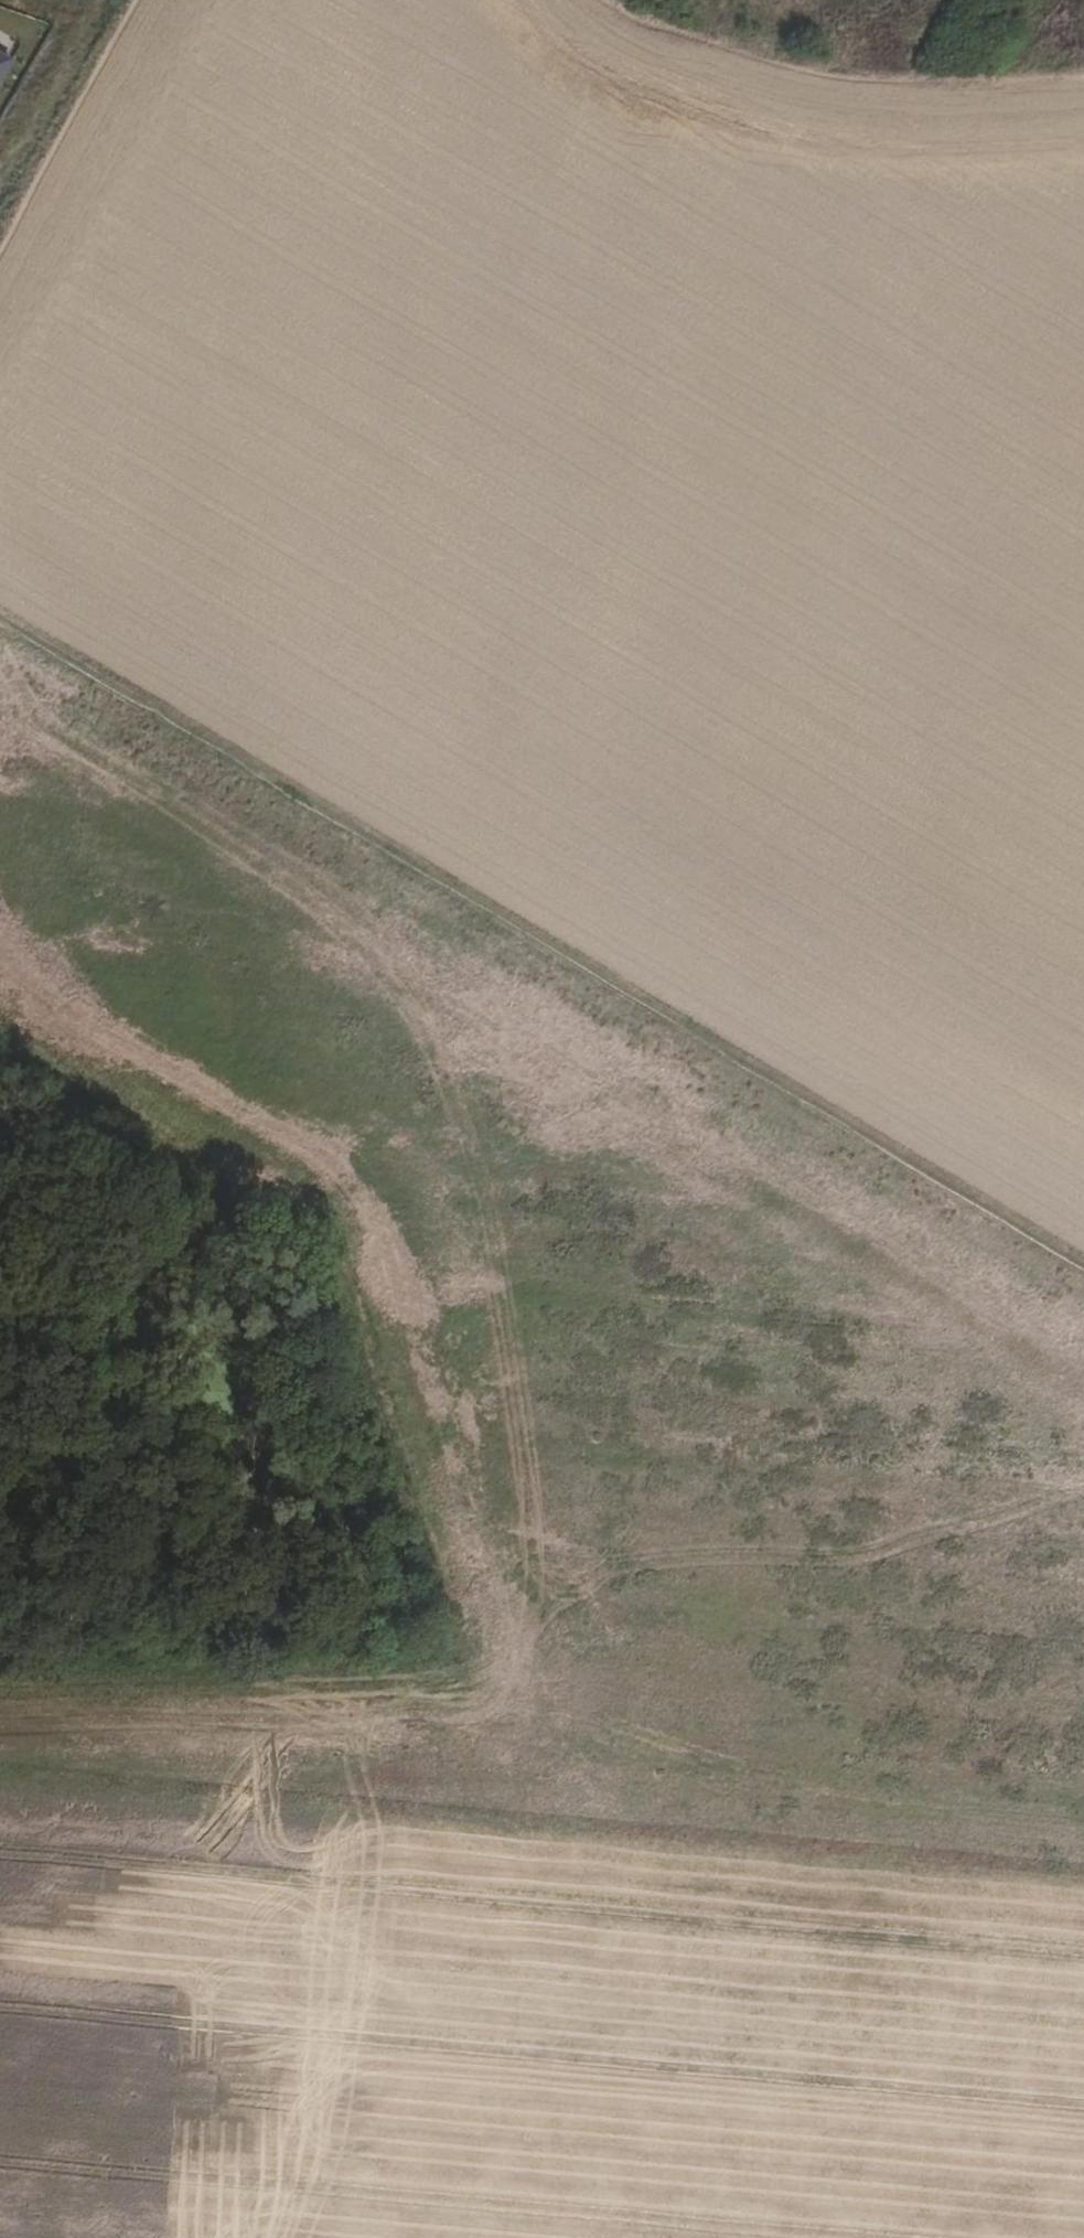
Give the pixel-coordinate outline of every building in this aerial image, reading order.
[(11,59),(0,53),(0,78),(11,59)]
